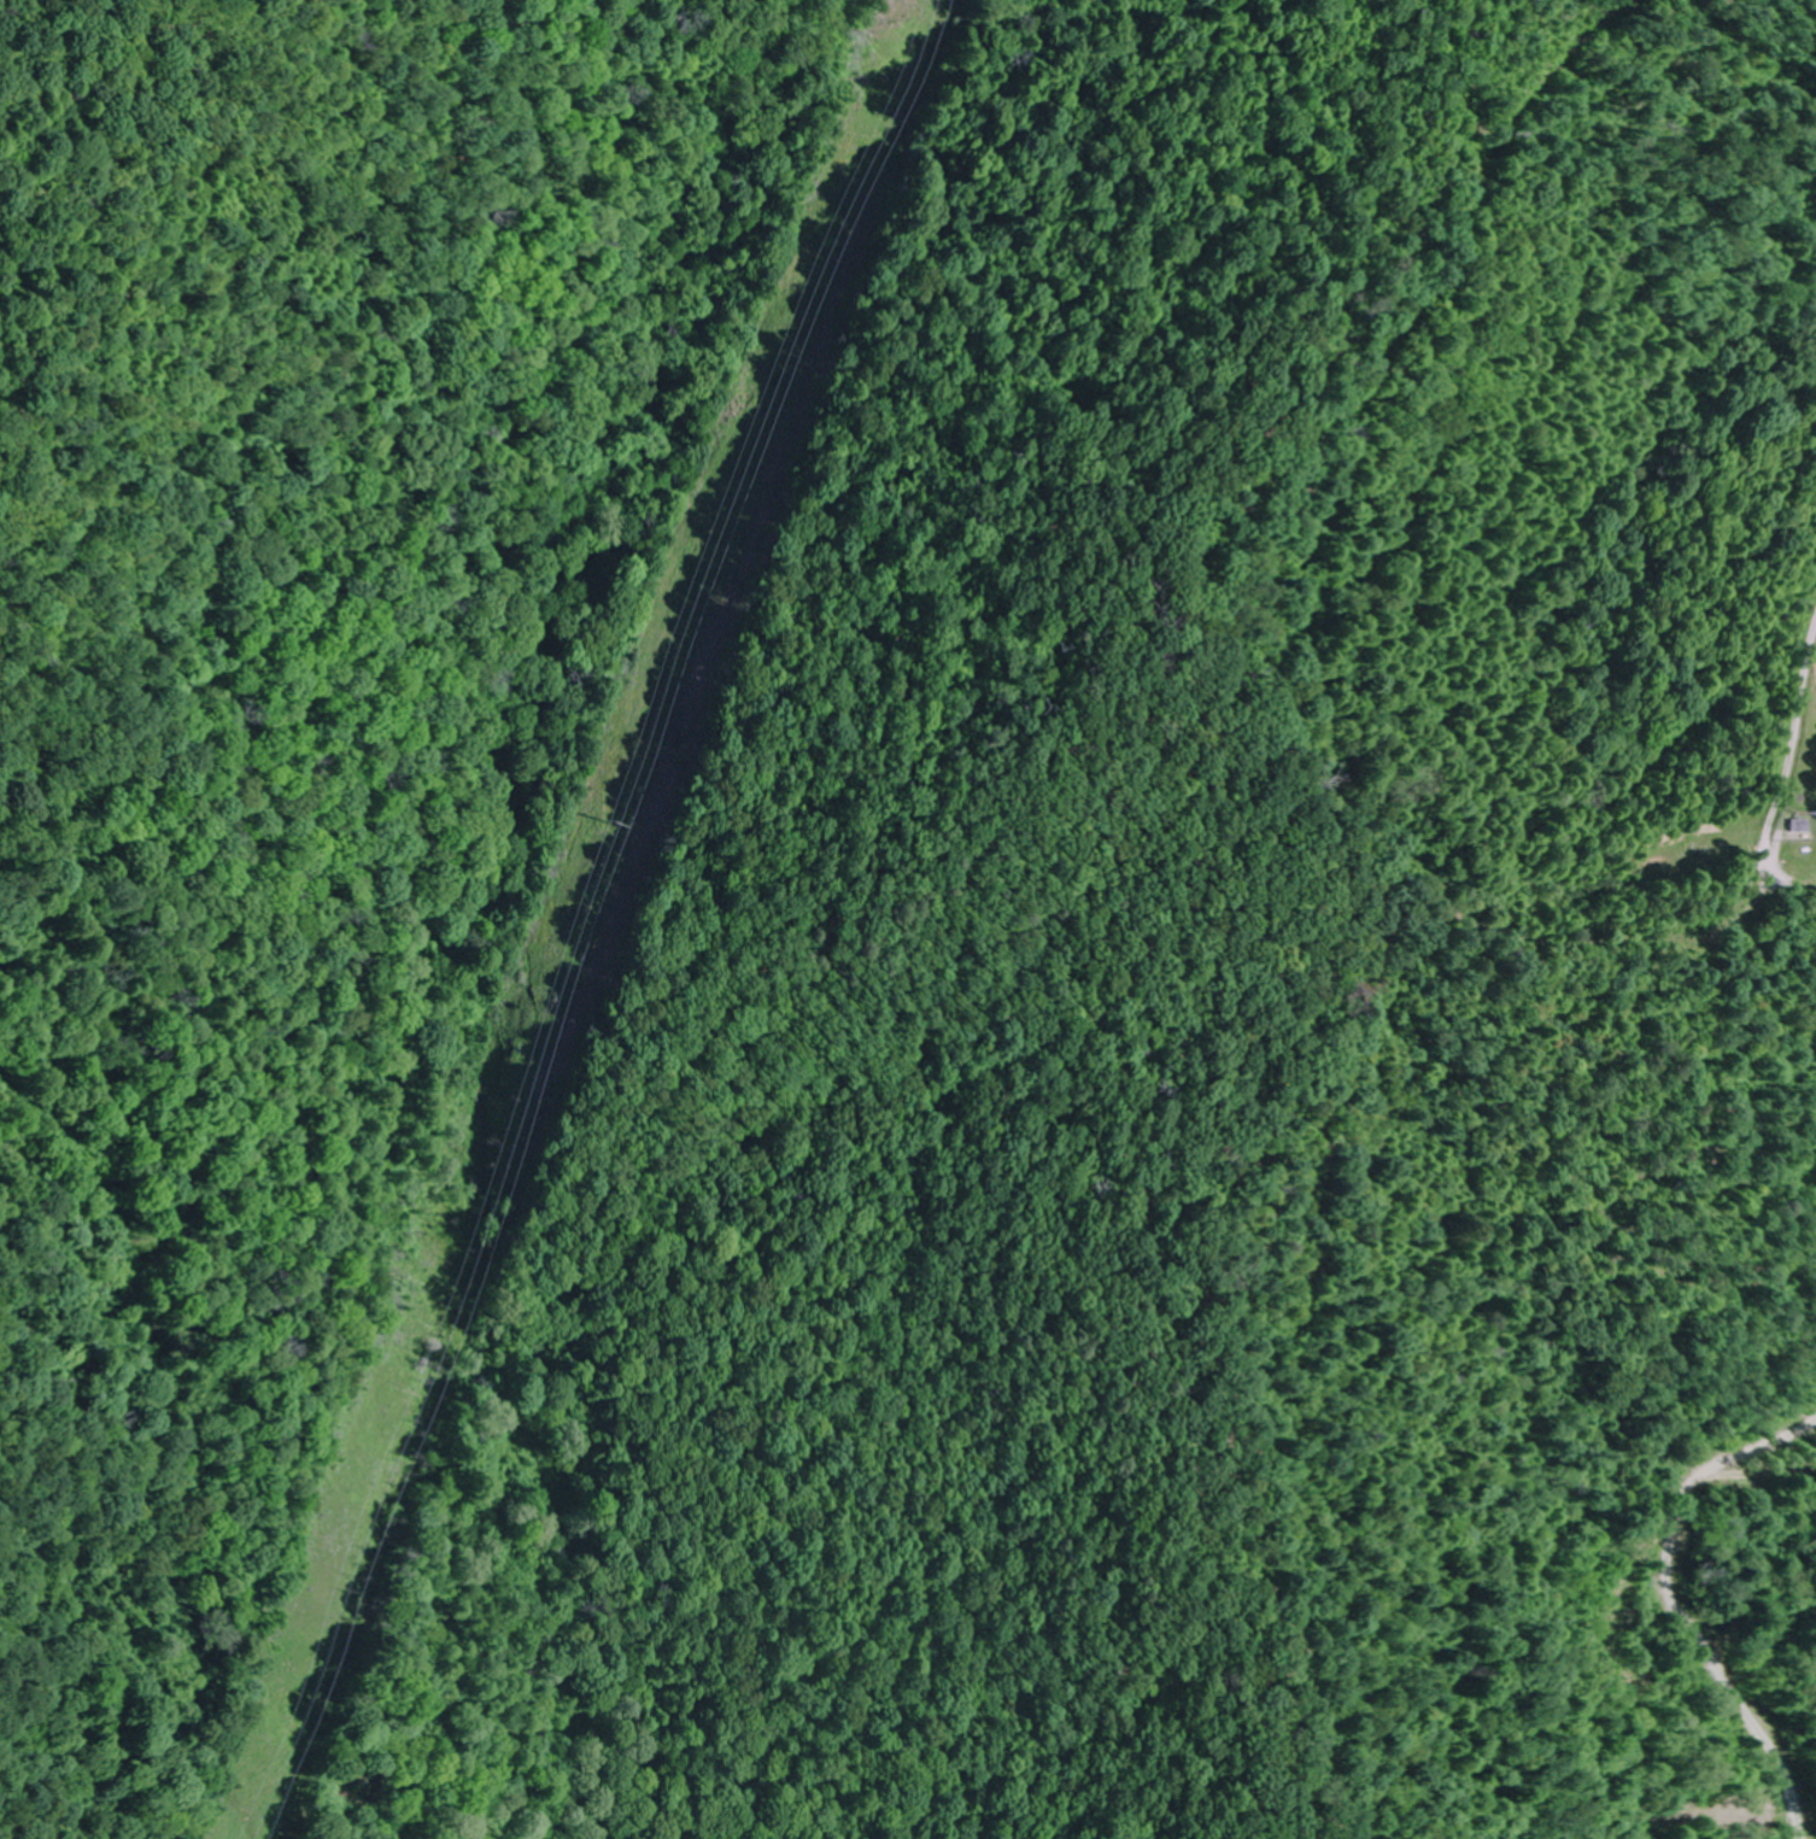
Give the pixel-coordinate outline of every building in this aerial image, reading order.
[(1788,820),(1789,831),(1806,831),(1806,820),(1788,820)]
